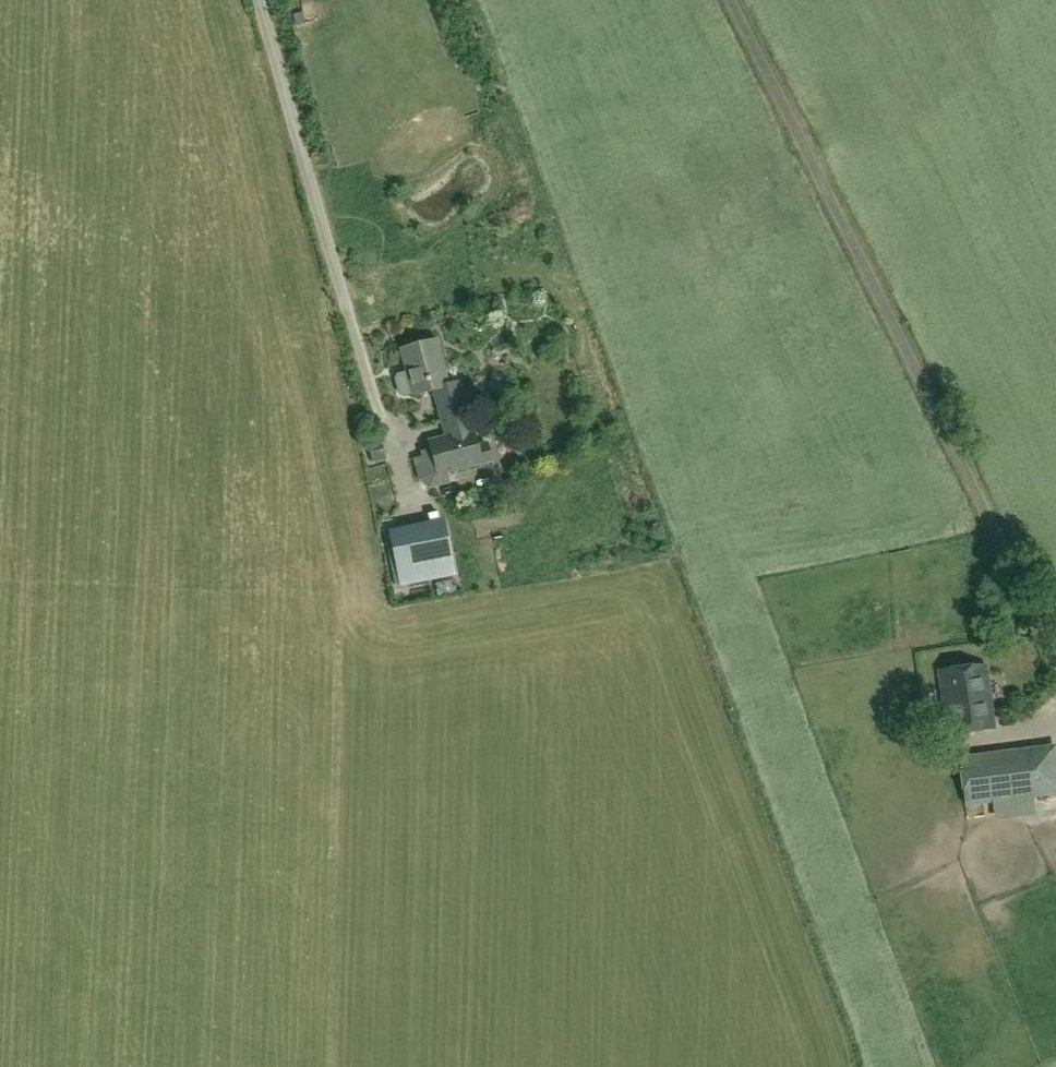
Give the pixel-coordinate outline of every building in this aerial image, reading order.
[(442,420),(469,413),(461,382),(448,385),(436,340),(402,349),(408,372),(398,375),(395,379),(399,394),(404,397),(413,394),(414,396),(434,390),(442,420)] [(469,413),(442,420),(447,436),(429,441),(438,475),(482,463),(474,429),(469,413)] [(453,570),(444,525),(392,536),(401,581),(453,570)] [(948,733),(994,728),(985,665),(939,671),(948,733)] [(1055,791),(1055,764),(1054,746),(962,757),(967,802),(1055,791)]
